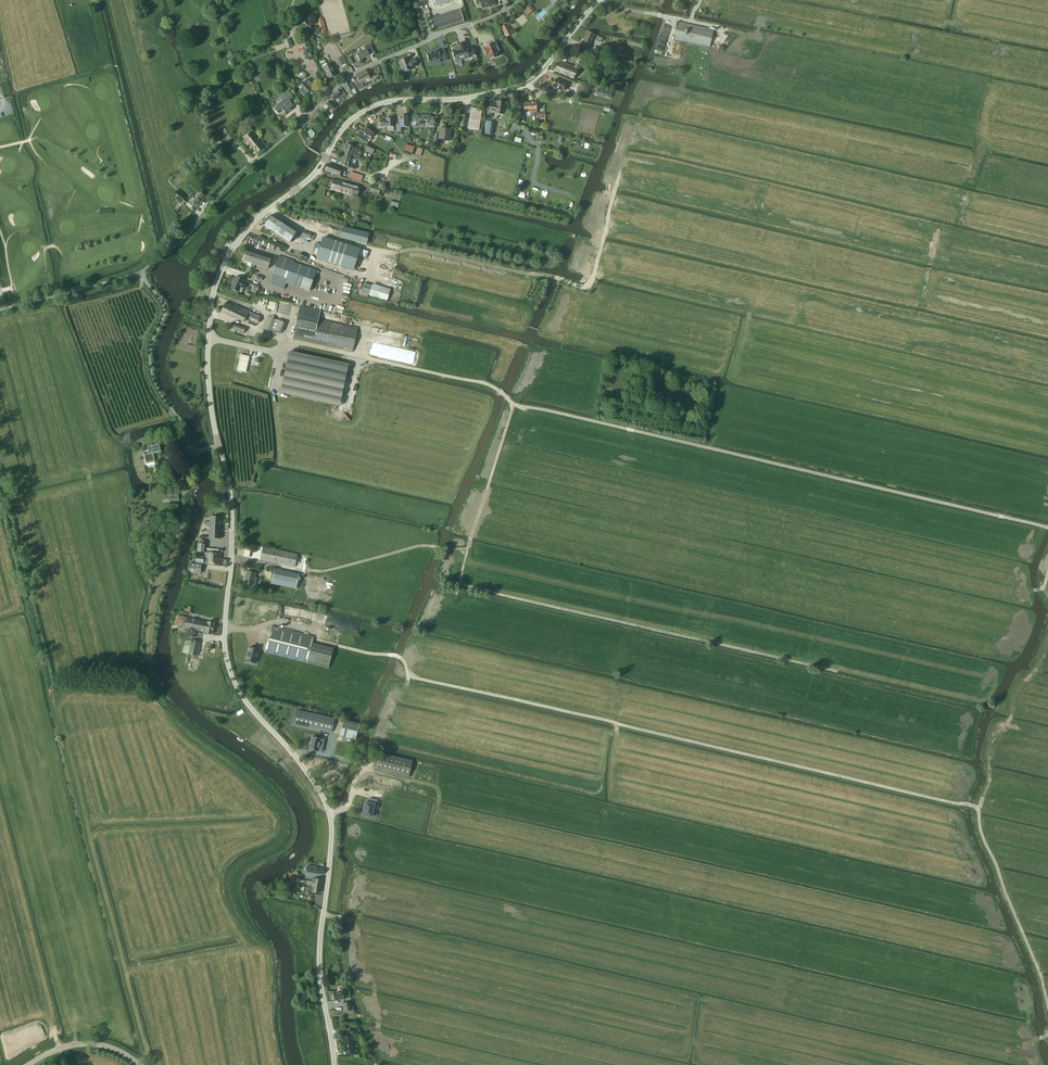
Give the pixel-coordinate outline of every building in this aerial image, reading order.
[(476,1),(475,2),(477,6),(481,5),(482,9),(489,6),(495,4),(493,0),(476,0),(476,1)] [(525,7),(521,11),(526,17),(530,13),(528,11),(525,7)] [(443,27),(461,24),(458,10),(440,14),(443,27)] [(368,21),(362,26),(365,29),(371,24),(368,21)] [(665,22),(662,32),(669,35),(673,25),(665,22)] [(677,22),(677,24),(673,39),(710,47),(713,30),(677,22)] [(587,31),(581,44),(588,47),(594,35),(587,31)] [(287,49),(293,47),(292,46),(291,41),(290,38),(284,41),(287,49)] [(485,44),(483,45),(485,51),(487,50),(490,57),(497,53),(495,50),(497,48),(494,41),(492,41),(491,39),(485,42),(485,44)] [(368,53),(373,52),(371,47),(370,43),(363,47),(365,50),(356,54),(360,60),(369,55),(368,53)] [(453,51),(452,52),(454,57),(456,57),(457,58),(467,55),(467,54),(468,54),(469,53),(467,46),(465,47),(465,45),(460,46),(461,48),(453,49),(453,51)] [(314,60),(310,48),(301,51),(305,63),(314,60)] [(434,54),(424,56),(427,63),(436,60),(437,63),(440,62),(437,49),(433,50),(434,54)] [(576,63),(574,67),(578,68),(578,69),(580,70),(581,65),(582,66),(585,58),(578,55),(575,63),(576,63)] [(342,56),(337,59),(341,66),(346,63),(342,56)] [(415,59),(411,61),(409,62),(408,58),(399,61),(403,72),(412,70),(411,68),(417,66),(415,59)] [(574,79),(578,69),(578,68),(574,67),(559,61),(555,71),(574,79)] [(327,65),(322,67),(328,79),(336,75),(331,64),(327,65)] [(346,75),(353,72),(351,68),(351,67),(344,70),(346,75)] [(355,76),(358,80),(354,82),(359,90),(364,87),(362,84),(365,83),(364,81),(370,78),(365,70),(355,76)] [(263,80),(260,74),(254,77),(257,83),(263,80)] [(297,85),(297,86),(297,87),(297,88),(298,88),(298,89),(299,90),(304,96),(308,93),(310,91),(311,92),(317,87),(309,78),(303,84),(302,84),(302,83),(301,83),(300,83),(299,83),(298,84),(298,85),(297,85)] [(563,91),(566,84),(555,79),(552,86),(563,91)] [(351,91),(353,90),(350,84),(348,81),(342,85),(347,93),(351,91)] [(346,95),(344,92),(341,88),(338,91),(337,91),(329,97),(333,101),(337,98),(339,100),(343,97),(346,95)] [(611,93),(597,89),(595,94),(610,98),(611,93)] [(277,104),(278,105),(274,108),(277,113),(282,109),(286,115),(292,110),(292,109),(294,107),(290,102),(294,98),(290,93),(282,98),(283,99),(277,104)] [(335,107),(330,100),(326,104),(331,110),(335,107)] [(505,103),(498,102),(497,106),(491,105),(490,111),(496,112),(496,113),(504,115),(505,103)] [(469,118),(468,126),(467,129),(479,131),(482,110),(471,108),(469,118)] [(417,127),(418,125),(426,125),(426,124),(429,124),(429,127),(434,127),(435,117),(430,117),(430,116),(414,115),(414,120),(411,121),(410,124),(411,127),(414,128),(417,127)] [(400,124),(396,124),(396,132),(403,132),(402,128),(408,127),(407,116),(399,116),(400,124)] [(465,126),(468,126),(469,118),(466,118),(466,116),(461,116),(460,126),(465,126)] [(546,118),(547,129),(552,129),(552,130),(562,130),(561,127),(563,127),(563,125),(558,125),(558,118),(555,118),(546,118)] [(393,119),(386,119),(386,121),(378,121),(379,127),(386,127),(387,127),(394,127),(393,119)] [(485,127),(484,134),(492,135),(494,122),(486,121),(486,122),(485,127)] [(233,142),(235,144),(238,141),(235,136),(228,126),(222,131),(231,143),(233,142)] [(361,131),(359,134),(357,136),(365,143),(369,137),(371,138),(374,134),(366,128),(363,132),(361,131)] [(311,129),(306,133),(311,139),(315,136),(314,135),(315,134),(311,129)] [(438,149),(439,140),(449,141),(451,131),(439,129),(438,135),(435,134),(434,139),(433,148),(438,149)] [(251,132),(250,134),(244,138),(256,154),(264,148),(251,132)] [(379,137),(383,140),(390,142),(391,138),(385,136),(380,134),(379,136),(379,137)] [(406,144),(403,153),(411,156),(414,147),(406,144)] [(345,149),(343,156),(354,159),(360,161),(361,157),(355,155),(356,150),(354,149),(354,147),(346,145),(346,146),(345,145),(343,149),(345,149)] [(343,156),(342,160),(353,164),(354,159),(343,156)] [(356,165),(353,164),(342,160),(340,165),(348,167),(355,169),(356,165)] [(339,176),(340,175),(342,169),(328,164),(325,171),(339,176)] [(349,178),(354,180),(361,182),(362,176),(351,173),(349,178)] [(330,190),(357,198),(360,187),(333,179),(330,190)] [(381,188),(371,185),(369,192),(379,195),(381,188)] [(189,197),(191,200),(190,201),(195,206),(204,196),(199,191),(194,196),(192,194),(189,197)] [(179,193),(175,197),(183,204),(186,199),(179,193)] [(290,243),(297,232),(271,215),(264,226),(290,243)] [(343,227),(341,237),(367,242),(369,233),(343,227)] [(304,231),(302,236),(306,238),(305,239),(309,241),(310,239),(312,234),(304,231)] [(318,254),(316,258),(353,270),(358,255),(360,249),(323,237),(321,245),(318,254)] [(368,252),(360,249),(358,255),(366,257),(368,252)] [(254,269),(255,265),(268,269),(271,259),(247,251),(243,261),(252,264),(250,268),(254,269)] [(299,258),(305,261),(308,255),(301,252),(299,258)] [(316,270),(293,262),(294,261),(279,256),(269,284),(284,289),(286,283),(309,291),(316,270)] [(246,283),(243,282),(243,280),(235,277),(230,289),(238,292),(240,288),(244,289),(246,283)] [(364,283),(361,292),(370,295),(372,286),(364,283)] [(244,323),(247,317),(258,323),(261,317),(236,305),(235,307),(226,303),(221,312),(244,323)] [(299,306),(292,339),(353,352),(358,328),(319,319),(320,311),(299,306)] [(265,326),(263,330),(271,333),(276,335),(277,331),(272,329),(276,319),(269,316),(265,326)] [(285,323),(276,319),(272,329),(277,331),(281,333),(285,323)] [(245,329),(231,323),(230,328),(244,334),(245,329)] [(368,353),(413,362),(415,352),(387,347),(388,343),(404,346),(406,335),(376,330),(374,340),(386,342),(385,345),(370,342),(368,353)] [(348,364),(289,351),(280,393),(339,406),(348,364)] [(250,358),(243,356),(237,370),(245,373),(250,358)] [(159,444),(151,446),(147,446),(149,454),(144,455),(146,464),(155,462),(153,453),(161,452),(159,444)] [(163,503),(179,501),(178,495),(163,496),(163,503)] [(209,539),(220,539),(221,517),(210,517),(209,539)] [(263,547),(260,560),(295,568),(298,554),(263,547)] [(220,565),(221,559),(221,558),(216,558),(216,559),(206,557),(204,557),(197,556),(196,562),(220,565)] [(202,565),(190,563),(188,572),(201,574),(202,565)] [(244,583),(249,584),(249,586),(255,588),(257,578),(255,578),(257,569),(249,568),(249,572),(246,571),(244,583)] [(271,584),(296,589),(299,575),(274,570),(271,584)] [(187,617),(184,628),(212,635),(214,623),(187,617)] [(265,653),(307,663),(328,669),(332,652),(311,647),(314,636),(271,626),(265,653)] [(190,640),(187,654),(197,656),(201,642),(190,640)] [(246,661),(256,664),(259,650),(249,647),(246,661)] [(297,709),(296,711),(295,715),(294,724),(332,733),(335,717),(297,709)] [(340,737),(356,740),(360,723),(343,720),(340,737)] [(309,749),(309,750),(318,751),(320,739),(321,739),(320,739),(312,737),(309,749)] [(381,753),(377,769),(408,777),(412,761),(381,753)] [(334,764),(322,761),(311,758),(309,764),(332,770),(334,764)] [(338,761),(336,767),(339,768),(336,775),(343,777),(347,764),(338,761)] [(371,817),(374,805),(375,805),(376,800),(369,798),(368,803),(365,803),(365,806),(364,806),(363,810),(364,810),(363,815),(364,815),(364,816),(368,817),(368,816),(371,817)] [(325,868),(324,868),(316,867),(308,865),(307,872),(315,873),(324,875),(325,868)] [(292,880),(299,876),(297,871),(289,875),(292,880)] [(322,880),(313,878),(311,891),(320,893),(322,880)] [(344,999),(343,997),(346,996),(346,992),(345,992),(344,987),(340,987),(341,992),(333,994),(335,1001),(344,999)] [(342,1003),(344,1011),(352,1010),(351,1002),(342,1003)] [(345,1051),(349,1050),(350,1055),(357,1054),(357,1051),(356,1051),(356,1049),(353,1050),(351,1035),(343,1036),(345,1051)]
